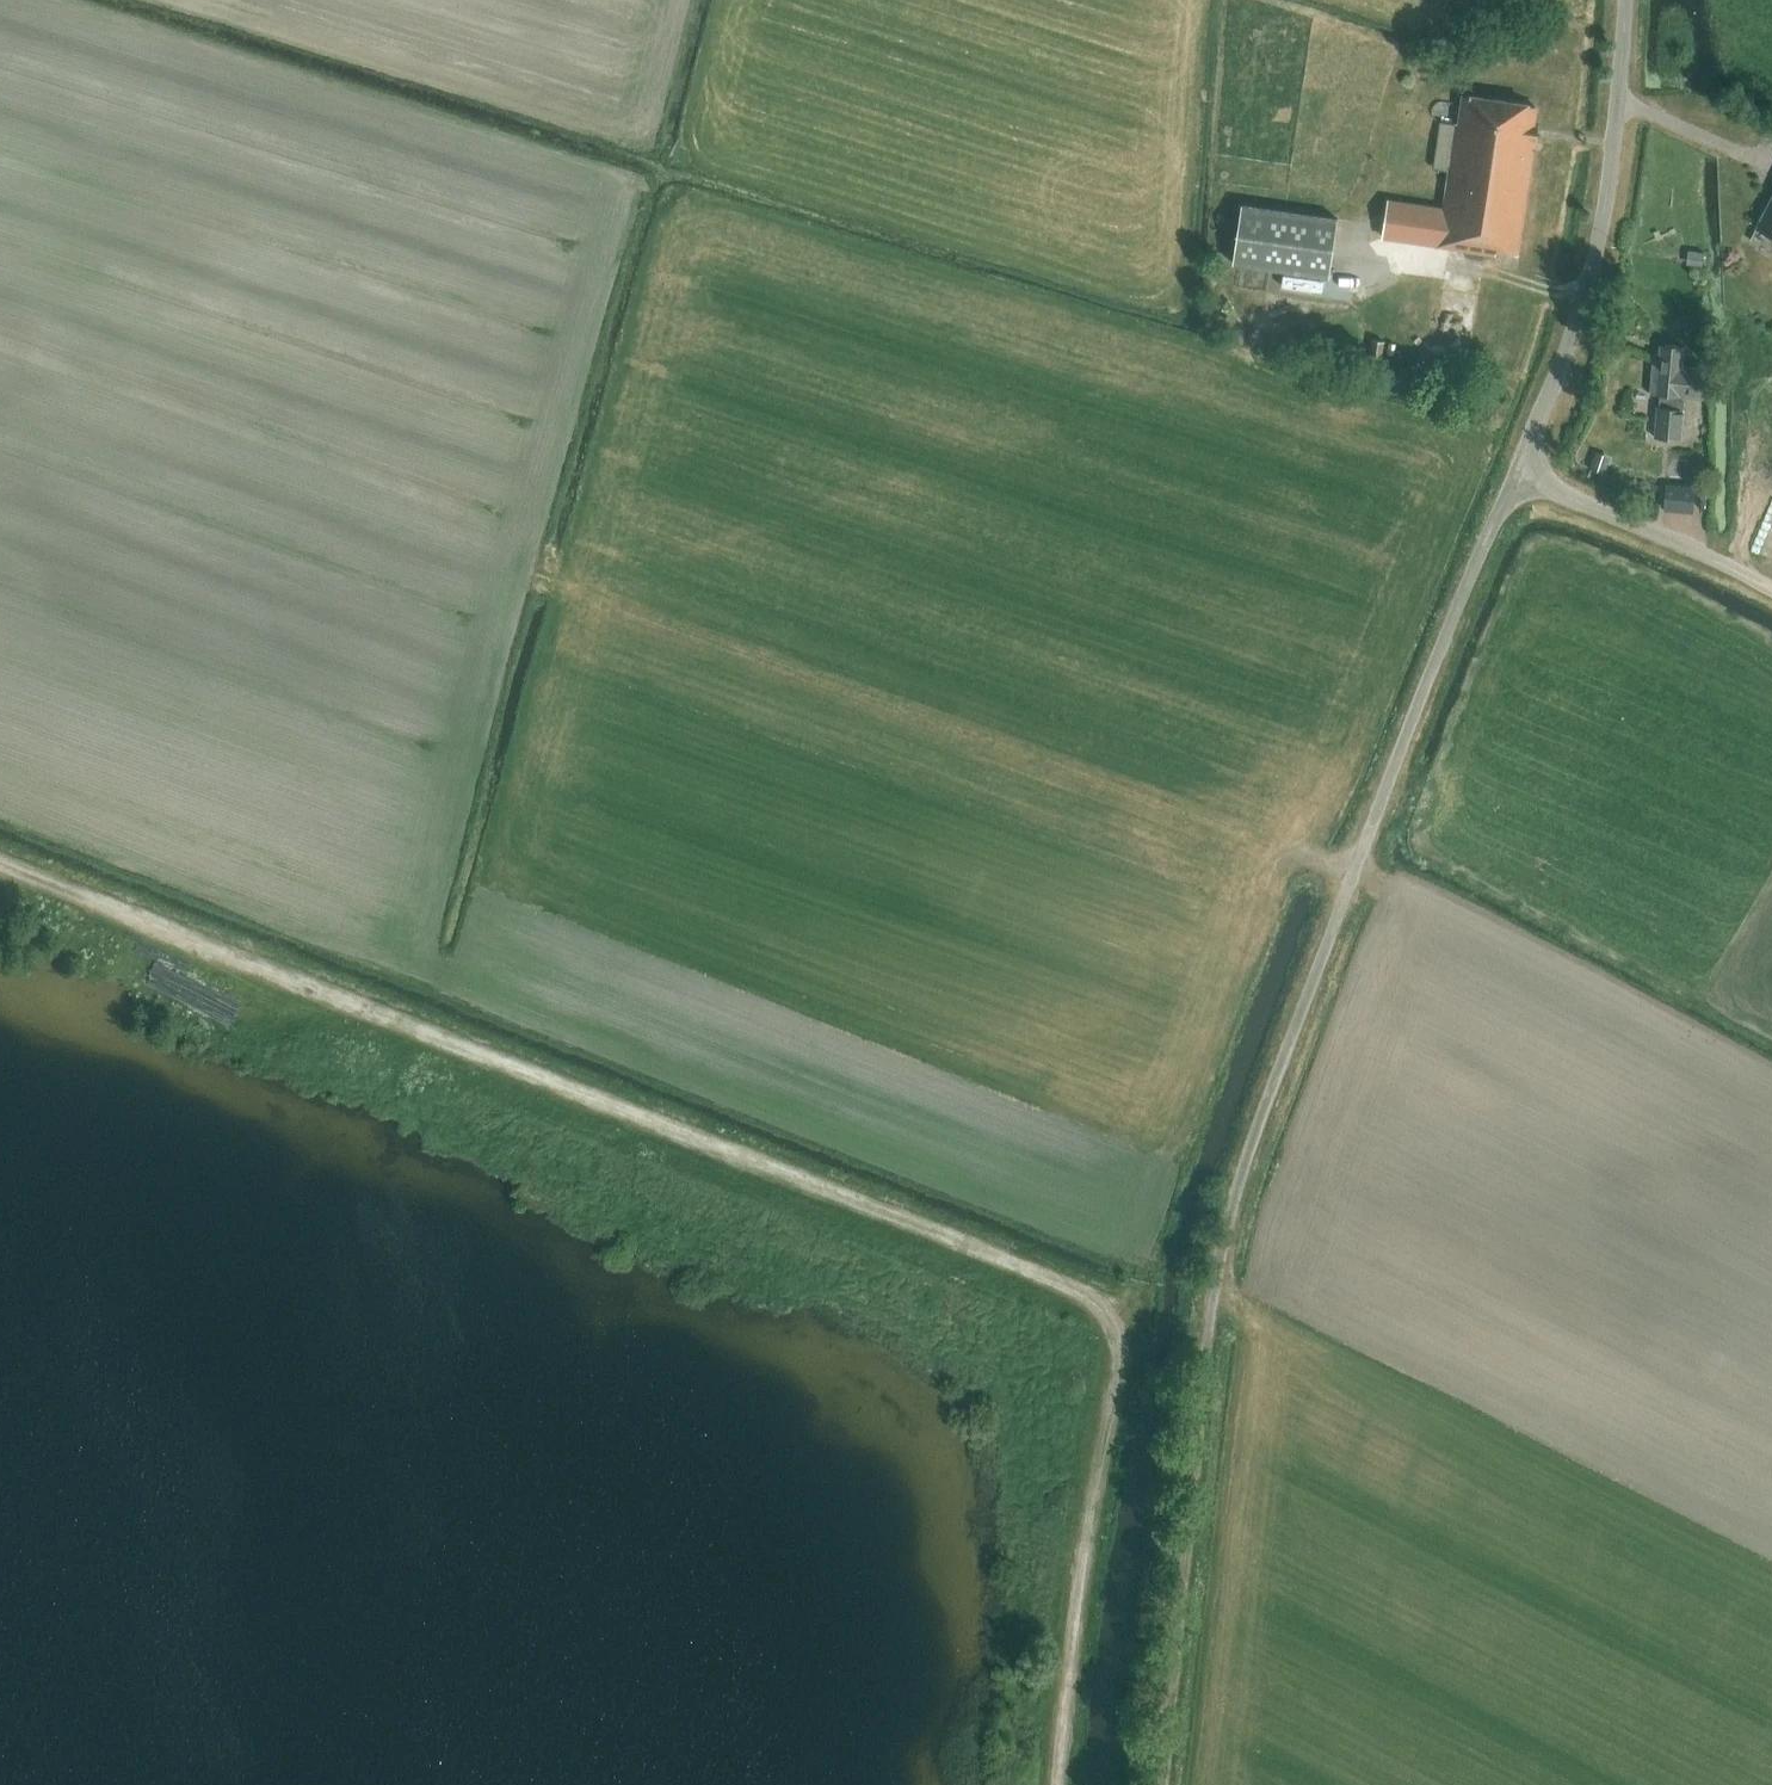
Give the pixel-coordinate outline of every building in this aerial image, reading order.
[(1466,246),(1517,253),(1535,124),(1530,124),(1533,103),(1463,93),(1461,105),(1459,122),(1454,122),(1442,206),(1391,198),(1386,234),(1432,241),(1430,252),(1465,256),(1466,246)] [(1771,233),(1771,197),(1758,226),(1771,233)] [(1339,214),(1242,200),(1234,259),(1330,273),(1339,214)] [(1704,252),(1692,250),(1689,264),(1702,266),(1704,252)] [(1369,353),(1380,355),(1383,339),(1371,337),(1369,353)] [(1682,344),(1660,342),(1658,359),(1653,358),(1650,391),(1663,392),(1662,406),(1661,406),(1658,434),(1675,436),(1678,407),(1672,407),(1673,392),(1699,394),(1700,372),(1680,371),(1682,344)] [(1396,344),(1388,343),(1387,353),(1394,354),(1396,344)] [(1610,456),(1595,451),(1589,470),(1604,475),(1610,456)] [(1689,484),(1661,480),(1658,504),(1687,507),(1689,484)]
